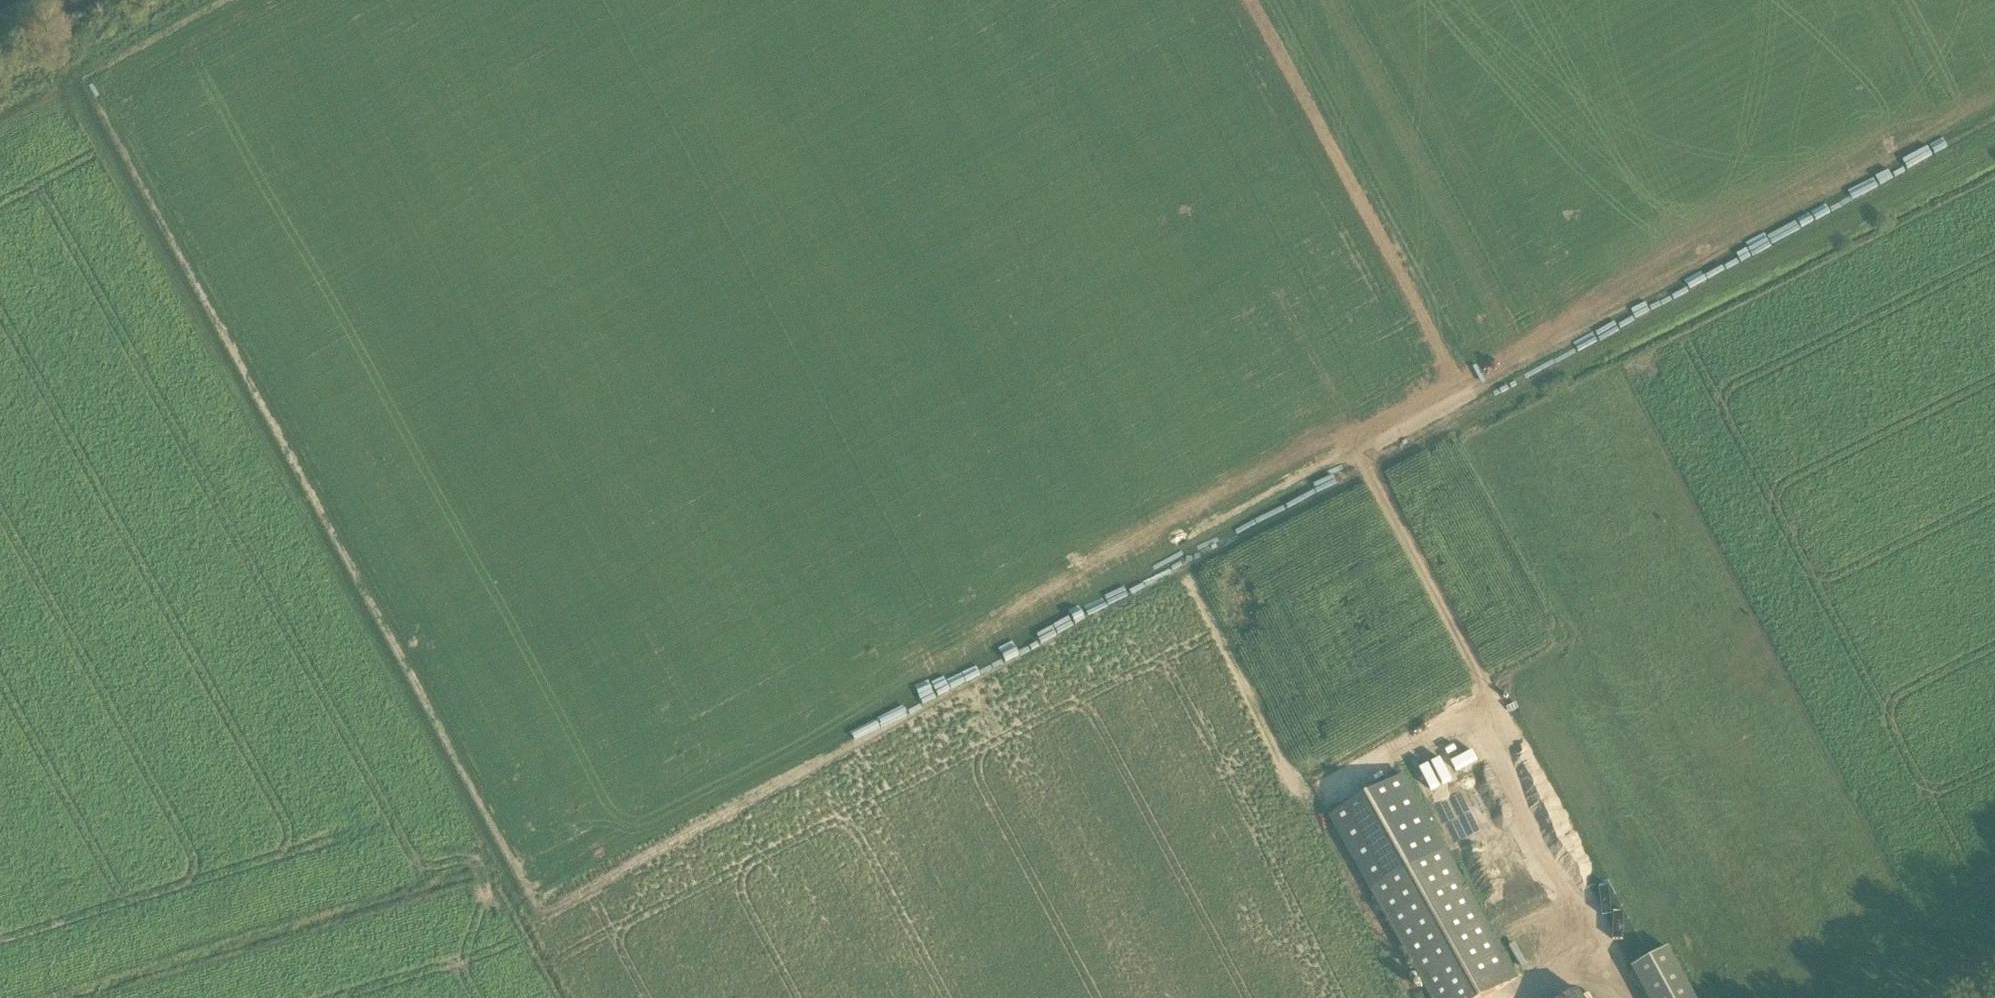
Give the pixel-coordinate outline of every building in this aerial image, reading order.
[(1404,777),(1331,818),(1432,997),(1483,997),(1517,979),(1404,777)] [(1650,997),(1696,997),(1674,948),(1636,965),(1650,997)]
